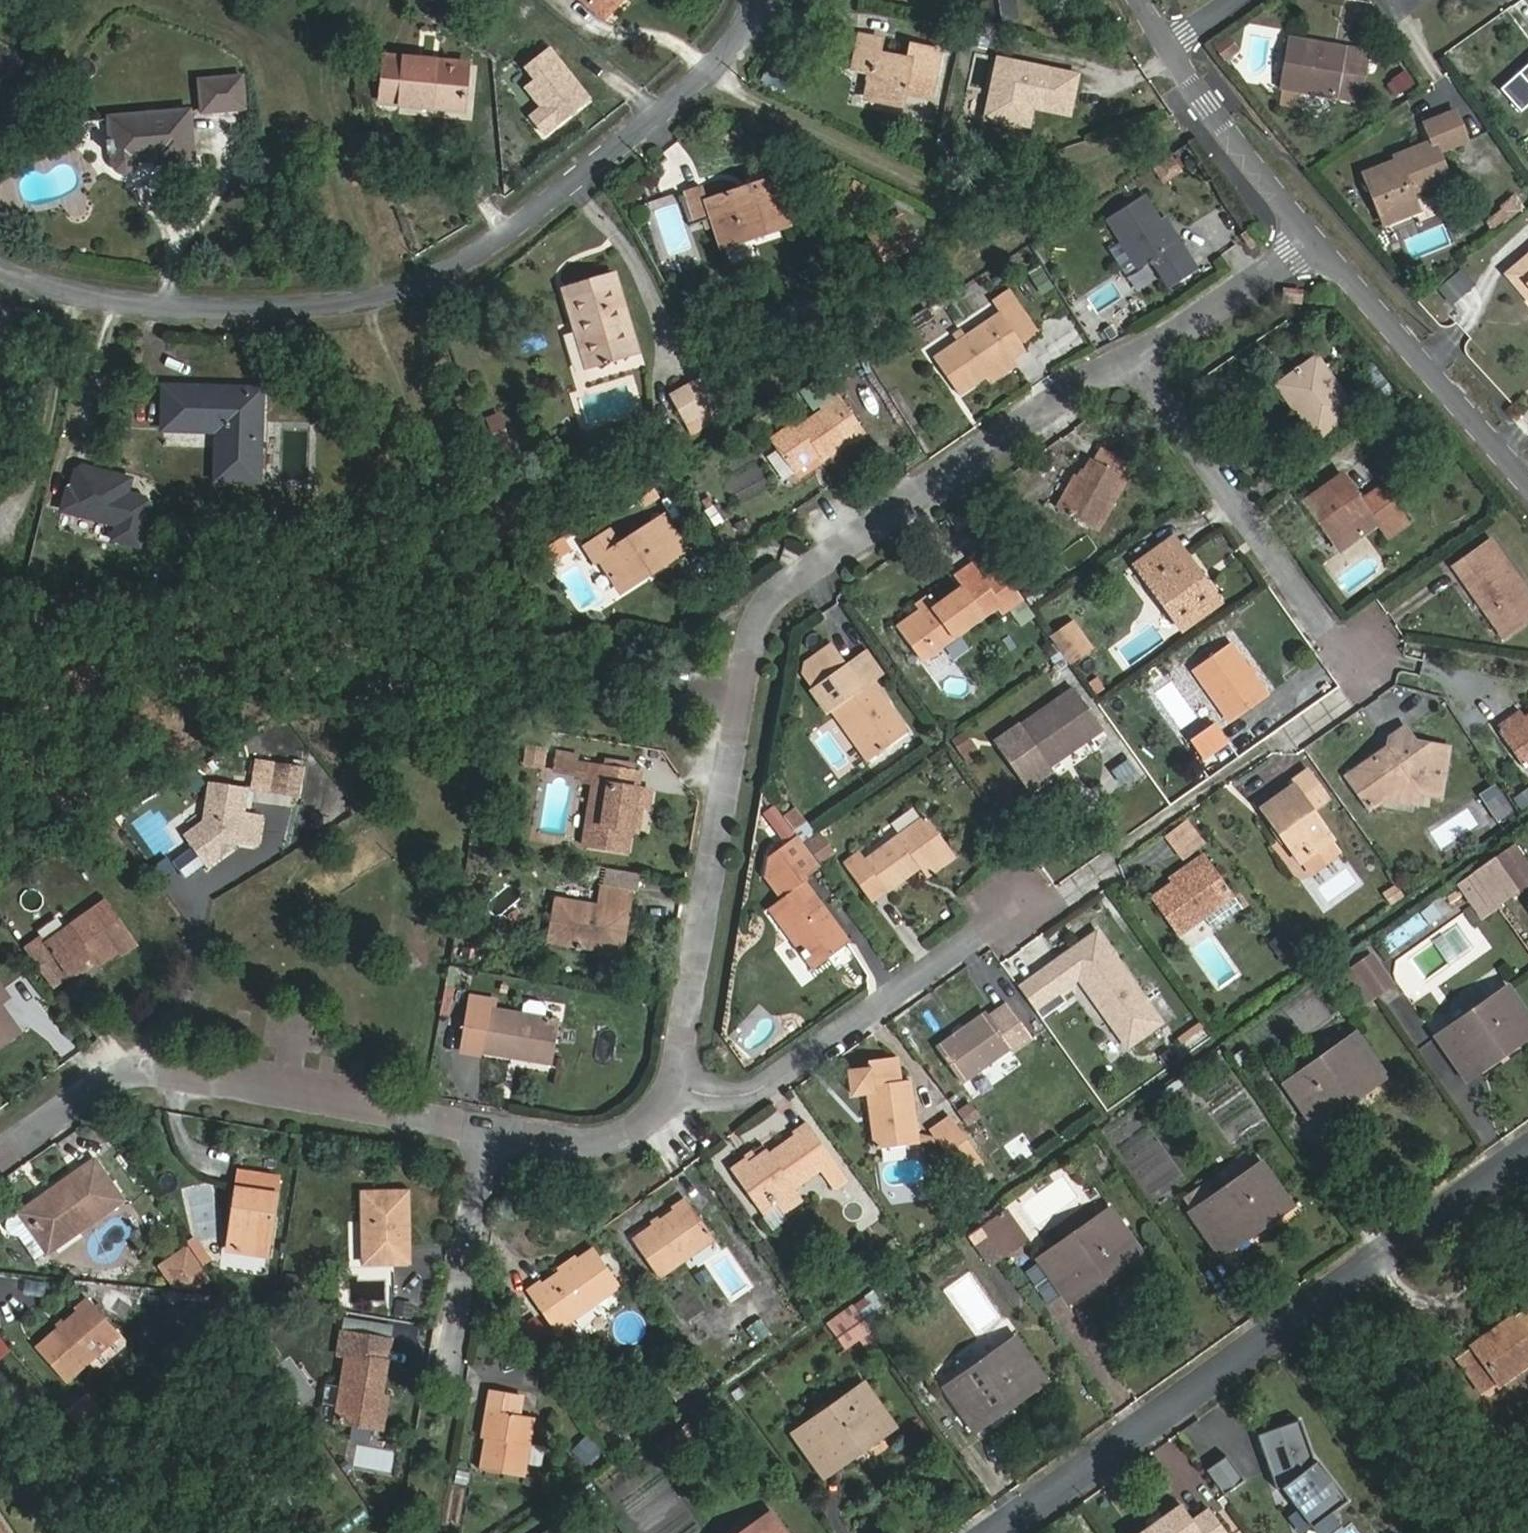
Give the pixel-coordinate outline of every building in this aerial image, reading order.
[(605,18),(621,0),(584,0),(605,18)] [(903,90),(929,96),(938,51),(912,46),(909,62),(877,54),(880,40),(861,36),(855,67),(871,70),(867,96),(901,103),(903,90)] [(1232,36),(1214,42),(1220,61),(1238,55),(1232,36)] [(1334,53),(1335,44),(1290,36),(1283,85),(1359,99),(1365,60),(1334,53)] [(1367,50),(1335,44),(1334,53),(1365,60),(1367,50)] [(525,88),(541,107),(530,116),(545,135),(556,126),(566,118),(590,99),(550,49),(526,68),(535,79),(525,88)] [(21,62),(1,50),(0,51),(0,89),(21,62)] [(383,101),(461,109),(465,63),(387,55),(383,101)] [(1079,74),(997,57),(988,99),(984,118),(1029,127),(1033,108),(1070,116),(1079,74)] [(1525,78),(1527,76),(1527,66),(1520,73),(1525,78)] [(1398,93),(1415,84),(1406,68),(1389,77),(1398,93)] [(205,112),(245,108),(241,78),(202,82),(205,112)] [(1366,173),(1385,223),(1419,211),(1412,192),(1449,178),(1439,151),(1468,139),(1457,109),(1428,121),(1435,140),(1397,154),(1399,160),(1366,173)] [(159,161),(194,157),(189,111),(112,119),(116,161),(117,165),(119,169),(122,171),(126,172),(129,173),(133,171),(135,168),(135,160),(159,157),(159,161)] [(1181,167),(1172,154),(1154,165),(1163,179),(1181,167)] [(721,244),(785,226),(772,179),(708,198),(704,183),(688,188),(697,218),(712,214),(721,244)] [(1187,254),(1180,243),(1173,248),(1156,223),(1159,221),(1144,197),(1107,219),(1138,268),(1151,260),(1158,272),(1187,254)] [(881,262),(918,246),(903,214),(867,230),(881,262)] [(1173,248),(1180,243),(1164,217),(1159,221),(1156,223),(1173,248)] [(1506,271),(1527,297),(1527,253),(1506,271)] [(1187,254),(1158,272),(1167,285),(1195,267),(1187,254)] [(1038,296),(1054,288),(1042,263),(1025,271),(1038,296)] [(1127,275),(1137,292),(1158,280),(1148,263),(1127,275)] [(1451,304),(1474,282),(1460,267),(1437,289),(1451,304)] [(575,303),(595,365),(637,353),(614,278),(611,279),(609,274),(562,289),(567,305),(575,303)] [(1303,291),(1284,287),(1281,301),(1301,304),(1303,291)] [(983,371),(1021,345),(1038,333),(1008,289),(991,301),(998,312),(964,335),(960,330),(953,335),(957,341),(933,356),(959,395),(987,376),(983,371)] [(587,368),(595,365),(575,303),(567,305),(587,368)] [(1025,351),(1021,345),(983,371),(987,376),(991,382),(1015,365),(1011,360),(1025,351)] [(1299,403),(1293,407),(1314,436),(1352,407),(1315,359),(1283,382),(1299,403)] [(1392,392),(1378,371),(1367,379),(1382,399),(1392,392)] [(671,394),(693,431),(729,410),(728,409),(708,373),(671,394)] [(1278,386),(1293,407),(1299,403),(1283,382),(1278,386)] [(217,429),(215,479),(258,481),(261,387),(165,384),(163,427),(217,429)] [(793,413),(813,397),(806,388),(786,404),(793,413)] [(811,467),(846,443),(842,438),(858,428),(841,403),(826,414),(823,410),(799,426),(795,421),(770,438),(794,472),(808,462),(811,467)] [(1095,532),(1131,468),(1101,450),(1095,463),(1089,460),(1079,478),(1075,476),(1057,509),(1095,532)] [(765,466),(731,482),(740,501),(773,485),(765,466)] [(88,470),(80,474),(76,491),(73,490),(67,512),(122,526),(118,541),(144,547),(154,508),(148,502),(131,497),(134,483),(88,470)] [(1324,513),(1346,544),(1375,523),(1387,538),(1408,522),(1383,488),(1361,504),(1342,478),(1306,503),(1317,518),(1324,513)] [(1340,549),(1346,544),(1324,513),(1317,518),(1340,549)] [(650,524),(672,559),(686,550),(663,516),(650,524)] [(655,570),(672,559),(650,524),(620,544),(611,530),(586,546),(596,563),(600,560),(617,586),(651,564),(655,570)] [(1173,540),(1166,545),(1198,592),(1206,586),(1173,540)] [(1527,617),(1527,597),(1490,542),(1454,567),(1503,635),(1527,617)] [(1198,592),(1166,545),(1135,566),(1180,629),(1218,602),(1206,586),(1198,592)] [(621,592),(655,570),(651,564),(617,586),(621,592)] [(936,604),(901,629),(922,660),(1000,605),(972,565),(956,575),(963,585),(936,604)] [(897,625),(901,629),(936,604),(928,594),(914,604),(919,610),(897,625)] [(1056,645),(1064,657),(1074,671),(1097,655),(1078,629),(1056,645)] [(1229,721),(1265,696),(1229,644),(1194,669),(1229,721)] [(805,695),(805,696),(821,720),(833,712),(866,759),(906,730),(874,684),(858,695),(841,670),(839,672),(825,651),(798,670),(795,680),(805,695)] [(861,657),(841,670),(858,695),(874,684),(878,681),(861,657)] [(1024,782),(1045,767),(1100,728),(1073,691),(1018,729),(997,743),(1024,782)] [(1115,716),(1131,705),(1124,695),(1109,706),(1115,716)] [(1497,728),(1503,736),(1525,720),(1519,712),(1497,728)] [(1503,736),(1525,767),(1527,765),(1527,718),(1525,720),(1503,736)] [(1213,722),(1188,739),(1201,757),(1226,740),(1213,722)] [(1398,788),(1420,792),(1438,795),(1447,748),(1416,742),(1405,725),(1389,736),(1387,749),(1347,776),(1370,809),(1383,800),(1398,788)] [(951,741),(969,764),(982,753),(964,730),(951,741)] [(638,773),(601,765),(597,782),(609,785),(601,826),(587,823),(583,842),(625,851),(628,831),(635,832),(641,807),(647,808),(650,791),(635,787),(638,773)] [(1050,775),(1045,767),(1024,782),(1029,789),(1050,775)] [(303,775),(277,771),(272,800),(298,805),(303,775)] [(1301,865),(1333,842),(1310,810),(1325,800),(1306,772),(1290,783),(1293,787),(1262,808),(1301,865)] [(1417,806),(1420,792),(1398,788),(1383,800),(1417,806)] [(1512,797),(1520,812),(1527,807),(1527,788),(1512,797)] [(205,826),(185,838),(204,870),(219,862),(221,855),(225,852),(232,854),(237,850),(256,853),(261,823),(243,820),(247,796),(211,790),(205,826)] [(796,805),(783,814),(801,840),(814,831),(796,805)] [(880,883),(885,889),(919,864),(926,874),(953,855),(925,818),(868,859),(860,847),(844,859),(867,891),(880,883)] [(1188,824),(1170,837),(1184,857),(1203,844),(1188,824)] [(801,877),(818,865),(802,842),(799,838),(770,859),(765,898),(771,906),(813,966),(847,941),(804,882),(801,877)] [(1341,854),(1333,842),(1301,865),(1310,877),(1341,854)] [(1527,883),(1527,865),(1513,843),(1495,856),(1518,890),(1527,883)] [(185,847),(165,859),(171,870),(191,857),(185,847)] [(1238,907),(1202,856),(1171,878),(1175,883),(1154,898),(1178,932),(1201,915),(1210,927),(1238,907)] [(165,859),(147,869),(154,880),(171,870),(165,859)] [(872,898),(885,889),(880,883),(867,891),(872,898)] [(617,910),(626,911),(630,893),(602,889),(599,907),(554,899),(548,941),(591,947),(592,938),(611,941),(617,910)] [(25,949),(53,988),(69,976),(72,980),(95,964),(96,966),(116,951),(134,938),(106,901),(45,943),(42,938),(25,949)] [(619,952),(626,911),(617,910),(611,941),(592,938),(591,947),(619,952)] [(1286,935),(1270,941),(1277,959),(1293,952),(1286,935)] [(134,938),(116,951),(121,957),(138,945),(134,938)] [(1361,959),(1384,991),(1394,983),(1372,951),(1361,959)] [(1127,1044),(1158,1023),(1110,954),(1080,976),(1127,1044)] [(1361,959),(1351,966),(1373,998),(1384,991),(1361,959)] [(1373,998),(1351,966),(1339,975),(1361,1006),(1373,998)] [(1044,971),(1019,989),(1034,1010),(1058,992),(1044,971)] [(1517,1043),(1527,1035),(1527,1018),(1507,988),(1436,1037),(1462,1072),(1512,1036),(1517,1043)] [(510,1048),(551,1055),(557,1019),(489,1008),(490,1002),(467,997),(458,1049),(481,1052),(508,1056),(510,1048)] [(936,1048),(960,1082),(1007,1050),(1010,1054),(1030,1041),(1007,1006),(988,1018),(985,1014),(964,1028),(960,1022),(950,1029),(955,1035),(936,1048)] [(14,1026),(0,1007),(0,1036),(14,1026)] [(14,1026),(0,1036),(0,1046),(18,1033),(14,1026)] [(1361,1083),(1366,1089),(1385,1076),(1356,1036),(1286,1085),(1310,1119),(1361,1083)] [(1466,1078),(1517,1043),(1512,1036),(1462,1072),(1466,1078)] [(550,1063),(551,1055),(510,1048),(508,1056),(550,1063)] [(1165,1050),(1148,1061),(1155,1072),(1172,1061),(1165,1050)] [(917,1141),(917,1133),(911,1080),(901,1082),(898,1060),(869,1064),(869,1067),(849,1070),(852,1093),(869,1091),(876,1147),(917,1141)] [(1173,1108),(1193,1095),(1181,1078),(1161,1091),(1173,1108)] [(1314,1125),(1366,1089),(1361,1083),(1310,1119),(1314,1125)] [(956,1109),(966,1126),(980,1118),(970,1101),(956,1109)] [(931,1127),(935,1134),(952,1123),(948,1116),(931,1127)] [(793,1130),(796,1135),(809,1127),(805,1121),(793,1130)] [(935,1134),(940,1141),(964,1176),(980,1165),(952,1123),(935,1134)] [(790,1188),(820,1167),(831,1159),(809,1127),(796,1135),(759,1161),(753,1154),(731,1169),(761,1213),(774,1203),(792,1191),(790,1188)] [(917,1141),(940,1141),(935,1134),(917,1133),(917,1141)] [(831,1159),(820,1167),(823,1173),(835,1165),(831,1159)] [(46,1252),(120,1200),(94,1163),(21,1215),(46,1252)] [(1265,1211),(1271,1219),(1290,1205),(1261,1164),(1192,1213),(1215,1247),(1265,1211)] [(244,1213),(238,1249),(265,1254),(276,1180),(239,1174),(234,1211),(244,1213)] [(793,1190),(792,1191),(774,1203),(782,1215),(801,1202),(793,1190)] [(364,1262),(410,1262),(407,1193),(362,1194),(364,1262)] [(659,1278),(714,1240),(686,1199),(672,1208),(675,1213),(634,1242),(659,1278)] [(981,1226),(1003,1257),(1028,1239),(1007,1208),(981,1226)] [(1113,1256),(1118,1264),(1136,1251),(1106,1210),(1041,1258),(1064,1291),(1113,1256)] [(228,1248),(238,1249),(244,1213),(234,1211),(228,1248)] [(1220,1254),(1271,1219),(1265,1211),(1215,1247),(1220,1254)] [(184,1276),(155,1234),(142,1243),(170,1286),(184,1276)] [(556,1333),(619,1287),(593,1249),(576,1261),(572,1256),(555,1269),(559,1274),(543,1285),(540,1280),(525,1291),(556,1333)] [(1069,1299),(1118,1264),(1113,1256),(1064,1291),(1069,1299)] [(881,1307),(871,1293),(852,1307),(870,1332),(881,1325),(872,1313),(881,1307)] [(93,1364),(121,1339),(86,1299),(75,1308),(78,1312),(65,1324),(61,1320),(56,1325),(60,1329),(38,1348),(65,1380),(90,1360),(93,1364)] [(396,1301),(393,1314),(411,1318),(413,1304),(396,1301)] [(1527,1307),(1511,1319),(1509,1316),(1469,1344),(1471,1347),(1456,1358),(1481,1392),(1496,1381),(1497,1383),(1527,1362),(1527,1309),(1527,1307)] [(518,1327),(539,1342),(549,1328),(528,1313),(518,1327)] [(761,1317),(745,1327),(756,1345),(772,1335),(761,1317)] [(382,1395),(391,1341),(342,1332),(337,1358),(346,1359),(335,1423),(382,1432),(388,1396),(382,1395)] [(861,1357),(878,1344),(870,1332),(852,1344),(861,1357)] [(0,1339),(0,1360),(11,1351),(1,1338),(0,1339)] [(1015,1390),(1020,1397),(1038,1384),(1010,1344),(944,1391),(967,1424),(1015,1390)] [(867,1437),(871,1442),(892,1428),(864,1387),(795,1436),(818,1470),(867,1437)] [(18,1418),(32,1406),(16,1388),(2,1400),(18,1418)] [(481,1468),(522,1475),(531,1417),(518,1415),(521,1395),(489,1390),(482,1439),(486,1440),(481,1468)] [(972,1430),(1020,1397),(1015,1390),(967,1424),(972,1430)] [(85,1396),(66,1413),(87,1436),(105,1419),(85,1396)] [(1301,1421),(1259,1435),(1278,1490),(1282,1489),(1312,1529),(1348,1501),(1317,1462),(1316,1463),(1301,1421)] [(686,1449),(674,1433),(654,1447),(666,1463),(686,1449)] [(822,1475),(871,1442),(867,1437),(818,1470),(822,1475)] [(577,1447),(584,1463),(601,1456),(594,1440),(577,1447)] [(532,1444),(527,1470),(538,1472),(543,1446),(532,1444)] [(1229,1455),(1209,1470),(1226,1494),(1246,1480),(1229,1455)] [(1140,1532),(1227,1532),(1210,1509),(1192,1521),(1181,1504),(1140,1532)] [(770,1518),(747,1532),(780,1532),(770,1518)]
